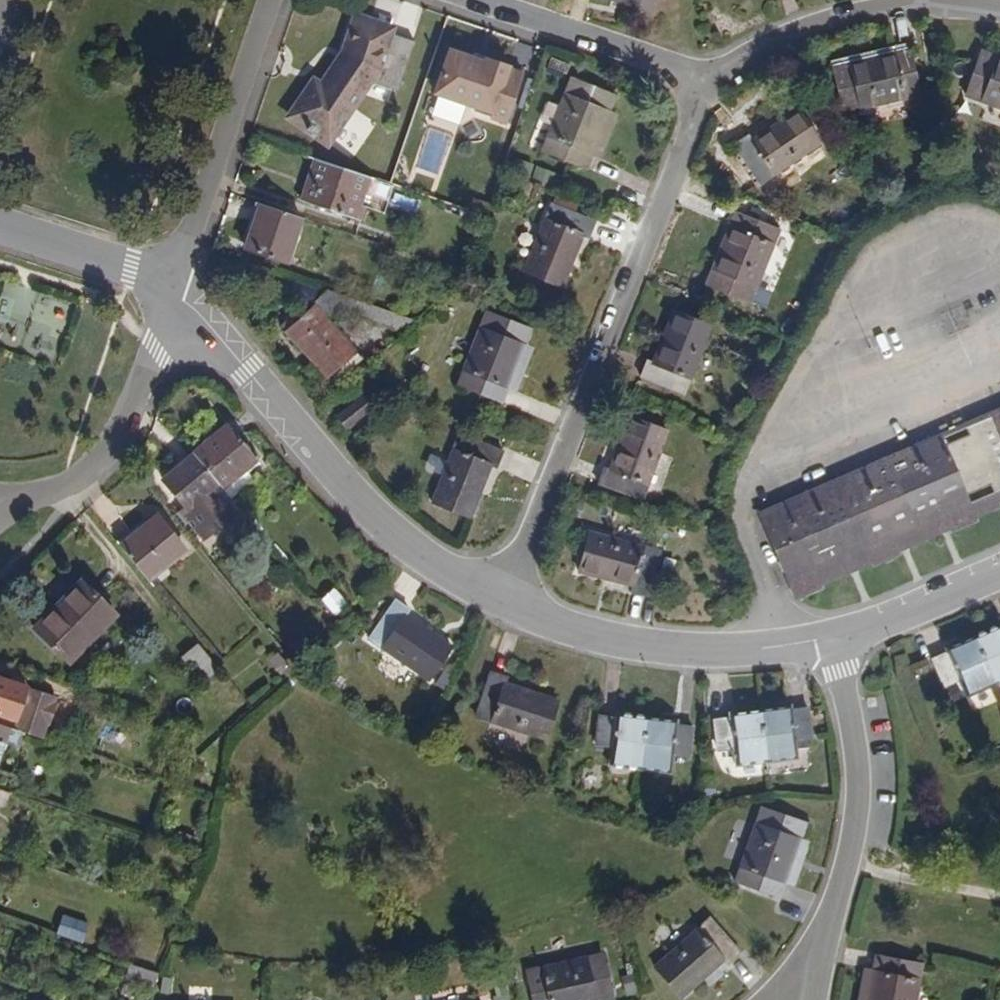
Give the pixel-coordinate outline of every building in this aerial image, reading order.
[(365,89),(379,94),(389,97),(395,99),(412,48),(387,40),(388,35),(352,24),(341,58),(330,77),(317,97),(324,101),(317,115),(301,106),(287,129),(327,153),(365,89)] [(466,113),(510,127),(528,73),(451,48),(428,116),(461,127),(466,113)] [(854,122),(928,99),(916,54),(900,59),(898,56),(854,70),(855,73),(841,78),(854,122)] [(984,57),(968,99),(999,111),(999,63),(984,57)] [(607,120),(612,106),(569,90),(541,164),(584,180),(589,164),(591,165),(608,121),(607,120)] [(317,97),(309,93),(301,106),(317,115),(324,101),(317,97)] [(391,111),(395,99),(389,97),(385,109),(391,111)] [(599,168),(615,123),(608,121),(591,165),(599,168)] [(764,198),(829,158),(806,123),(757,154),(752,147),(738,156),(764,198)] [(429,129),(416,168),(439,176),(453,137),(429,129)] [(365,184),(338,175),(318,168),(307,199),(317,202),(313,214),(364,231),(368,217),(364,216),(361,214),(366,202),(360,199),(365,184)] [(364,216),(373,187),(365,184),(360,199),(366,202),(361,214),(364,216)] [(313,214),(317,202),(307,199),(303,211),(313,214)] [(288,273),(303,226),(262,212),(246,259),(288,273)] [(589,251),(594,235),(548,218),(521,288),(558,302),(579,247),(589,251)] [(757,318),(786,244),(743,229),(738,242),(734,241),(716,285),(721,287),(715,302),(757,318)] [(343,342),(369,316),(331,302),(316,317),(318,319),(291,346),(335,388),(340,385),(346,391),(370,368),(343,342)] [(518,358),(525,342),(483,326),(455,398),(497,415),(502,402),(503,403),(520,359),(518,358)] [(692,413),(719,343),(681,328),(662,379),(650,375),(643,394),(692,413)] [(510,406),(527,361),(520,359),(503,403),(510,406)] [(760,503),(795,604),(999,516),(999,403),(760,503)] [(349,444),(372,420),(359,408),(337,430),(349,444)] [(651,515),(680,445),(640,430),(620,482),(610,478),(603,495),(651,515)] [(224,441),(213,451),(192,468),(201,479),(221,503),(257,474),(228,438),(224,441)] [(502,483),(508,467),(462,450),(436,518),(472,533),(491,480),(502,483)] [(221,503),(201,479),(192,468),(160,492),(183,521),(181,523),(193,538),(191,542),(202,555),(224,537),(231,543),(244,532),(221,503)] [(187,553),(194,562),(202,555),(191,542),(193,538),(181,523),(170,532),(187,553)] [(135,594),(148,584),(173,564),(148,529),(125,547),(109,560),(135,594)] [(653,620),(665,571),(594,555),(586,595),(638,607),(636,615),(653,620)] [(320,598),(337,616),(351,603),(333,585),(320,598)] [(72,671),(117,620),(82,588),(66,605),(70,609),(41,643),(72,671)] [(405,627),(410,617),(396,609),(368,649),(430,693),(454,660),(405,627)] [(999,698),(999,642),(981,651),(959,661),(960,665),(944,672),(958,701),(973,695),(980,707),(999,698)] [(202,685),(214,675),(195,650),(182,659),(202,685)] [(0,689),(0,735),(8,738),(16,740),(22,742),(41,748),(46,732),(53,711),(54,707),(25,697),(22,691),(19,690),(19,689),(15,688),(8,692),(4,691),(0,689)] [(511,704),(514,693),(497,688),(484,736),(559,756),(568,719),(511,704)] [(58,736),(65,716),(53,711),(46,732),(58,736)] [(798,732),(797,725),(767,728),(773,786),(802,783),(800,760),(817,757),(815,731),(798,732)] [(617,784),(648,788),(679,792),(683,767),(699,769),(702,743),(686,740),(687,733),(655,729),(626,726),(624,733),(607,730),(603,756),(621,760),(617,784)] [(740,789),(773,786),(767,728),(735,731),(736,738),(721,740),(722,762),(737,761),(740,789)] [(2,754),(11,757),(16,740),(8,738),(2,754)] [(11,800),(0,796),(0,807),(8,809),(11,800)] [(802,864),(808,848),(767,835),(741,911),(781,926),(786,910),(787,911),(804,865),(802,864)] [(82,942),(89,922),(65,913),(57,933),(82,942)] [(75,948),(51,940),(45,959),(69,966),(75,948)] [(932,948),(889,942),(886,957),(882,973),(878,999),(924,999),(932,948)] [(748,983),(715,945),(658,995),(662,999),(714,999),(728,988),(734,996),(748,983)] [(871,999),(878,999),(882,973),(886,957),(877,956),(871,999)] [(609,980),(535,998),(536,999),(613,999),(609,980)] [(152,994),(125,985),(120,999),(123,999),(150,999),(152,994)]
